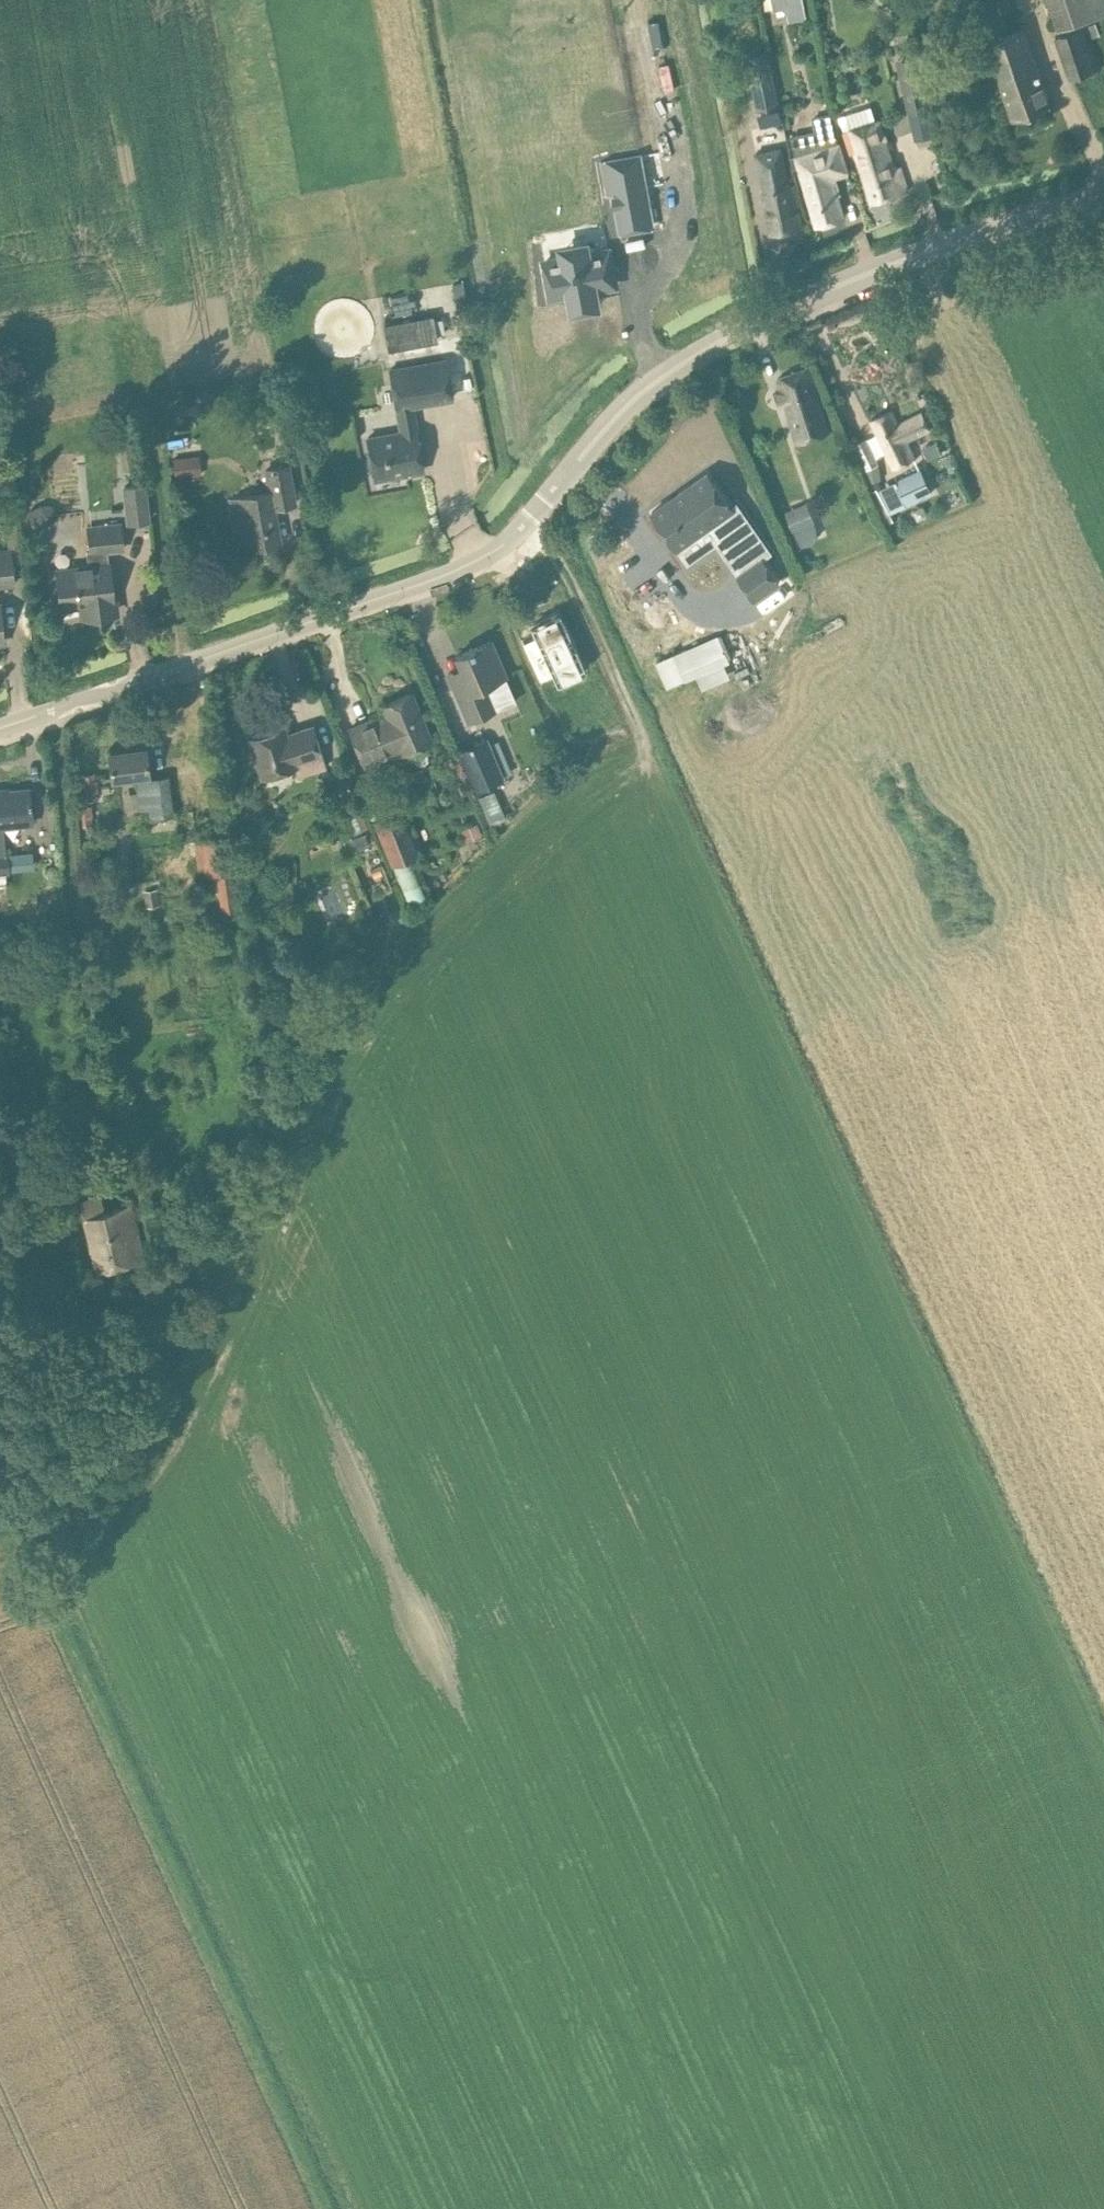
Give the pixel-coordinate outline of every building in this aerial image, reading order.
[(773,11),(783,9),(787,12),(789,21),(807,18),(803,0),(772,0),(773,11)] [(1103,14),(1103,0),(1047,0),(1057,30),(1103,14)] [(1102,68),(1089,27),(1057,37),(1070,78),(1102,68)] [(986,43),(993,63),(999,78),(1005,96),(1012,117),(1013,118),(1051,105),(1025,30),(986,43)] [(780,105),(769,52),(745,57),(757,110),(780,105)] [(917,55),(896,60),(898,68),(909,113),(929,108),(917,55)] [(872,202),(908,190),(900,166),(894,168),(879,119),(845,130),(852,152),(856,151),(872,202)] [(817,225),(844,217),(832,175),(848,171),(839,143),(812,151),(796,156),(801,173),(817,225)] [(762,191),(771,234),(802,227),(794,185),(787,186),(780,148),(756,153),(764,191),(762,191)] [(569,260),(556,263),(567,308),(590,302),(593,314),(594,316),(625,307),(622,294),(646,289),(635,244),(578,258),(569,260)] [(383,324),(388,350),(438,341),(434,314),(383,324)] [(375,479),(376,479),(375,475),(405,470),(405,474),(423,470),(416,430),(417,429),(412,405),(451,398),(444,357),(390,366),(396,400),(392,401),(397,429),(367,434),(375,479)] [(781,390),(775,392),(779,404),(785,403),(790,416),(798,441),(814,437),(829,432),(821,405),(815,389),(808,368),(778,378),(781,390)] [(893,469),(914,460),(906,443),(930,431),(922,413),(898,423),(892,410),(871,419),(893,469)] [(867,438),(853,444),(864,465),(879,463),(867,438)] [(952,452),(943,457),(951,472),(960,467),(952,452)] [(270,491),(231,498),(233,514),(244,512),(250,546),(280,541),(273,506),(295,502),(288,465),(266,469),(270,491)] [(892,512),(933,493),(920,468),(881,488),(892,512)] [(708,473),(654,511),(690,562),(717,543),(739,575),(740,574),(756,596),(779,580),(763,557),(772,551),(737,501),(731,506),(708,473)] [(146,482),(122,484),(124,504),(126,523),(150,521),(148,501),(146,482)] [(877,488),(869,492),(884,524),(893,520),(877,488)] [(28,509),(22,519),(27,530),(39,531),(52,525),(58,514),(53,504),(41,503),(28,509)] [(810,508),(782,520),(786,531),(814,518),(810,508)] [(819,536),(814,520),(791,529),(798,548),(813,543),(812,539),(819,536)] [(87,564),(57,568),(61,607),(94,604),(96,618),(115,616),(115,615),(118,613),(117,606),(113,605),(107,550),(122,548),(119,521),(87,525),(89,548),(85,549),(87,564)] [(11,585),(7,550),(0,551),(0,586),(11,585)] [(535,632),(525,636),(541,672),(551,667),(556,676),(585,662),(560,609),(530,623),(535,632)] [(653,659),(666,688),(694,675),(700,689),(734,674),(716,632),(653,659)] [(468,720),(495,709),(496,710),(498,709),(487,687),(507,678),(499,660),(491,640),(456,655),(466,679),(453,685),(468,720)] [(350,728),(358,748),(365,764),(401,749),(402,751),(430,739),(429,737),(431,736),(424,719),(422,720),(411,693),(383,705),(387,716),(373,722),(372,718),(350,728)] [(321,754),(318,746),(312,725),(286,733),(284,726),(246,738),(258,776),(263,775),(266,774),(269,776),(278,774),(280,770),(295,765),(298,776),(326,767),(321,754)] [(502,777),(484,737),(459,748),(476,788),(502,777)] [(172,815),(170,798),(167,776),(149,779),(145,746),(108,751),(112,778),(136,775),(140,808),(150,807),(151,818),(172,815)] [(99,798),(96,771),(81,773),(84,797),(77,798),(80,825),(94,823),(90,799),(99,798)] [(488,791),(495,807),(523,792),(517,776),(488,791)] [(6,873),(4,856),(1,826),(32,823),(28,789),(0,791),(0,874),(6,873)] [(413,855),(418,853),(400,809),(373,819),(391,865),(392,865),(413,855)] [(343,855),(369,845),(373,841),(362,811),(356,814),(355,812),(331,823),(343,855)] [(205,838),(209,871),(218,870),(230,868),(226,835),(213,837),(205,838)] [(413,855),(392,865),(409,903),(430,894),(413,855)] [(80,1201),(86,1222),(99,1270),(144,1259),(136,1225),(130,1204),(105,1211),(101,1195),(80,1201)]
